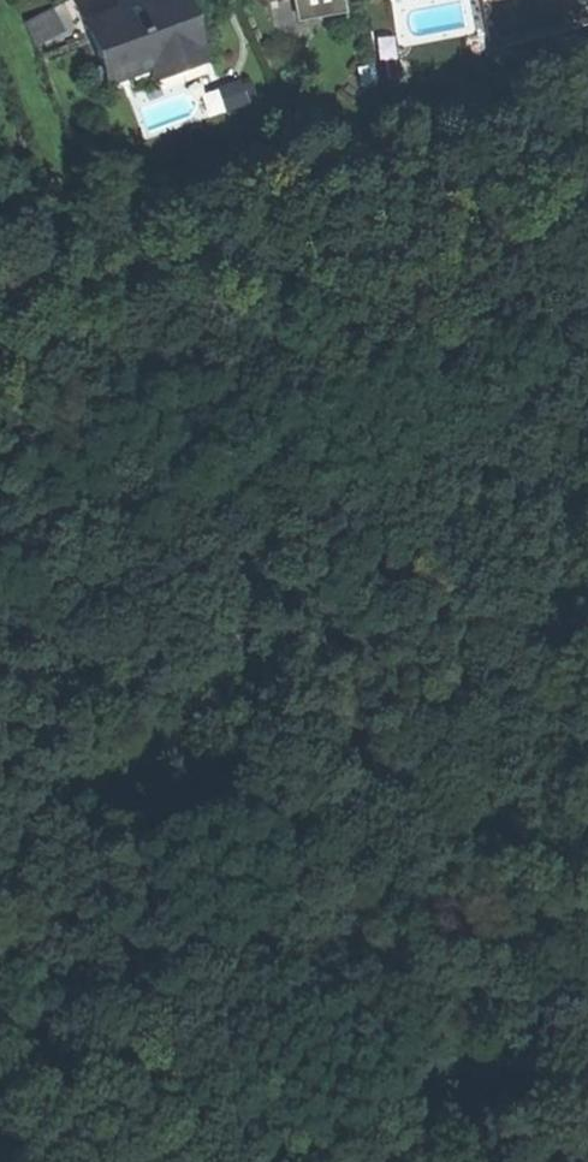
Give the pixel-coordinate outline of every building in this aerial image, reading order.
[(105,67),(123,60),(129,76),(183,56),(178,43),(196,36),(189,17),(183,0),(154,0),(124,11),(89,24),(105,67)] [(124,11),(154,0),(130,0),(121,3),(124,11)] [(25,24),(35,45),(63,31),(52,10),(25,24)] [(201,50),(196,36),(178,43),(183,56),(201,50)] [(111,83),(129,76),(123,60),(105,67),(111,83)] [(207,85),(211,109),(256,102),(252,78),(207,85)]
